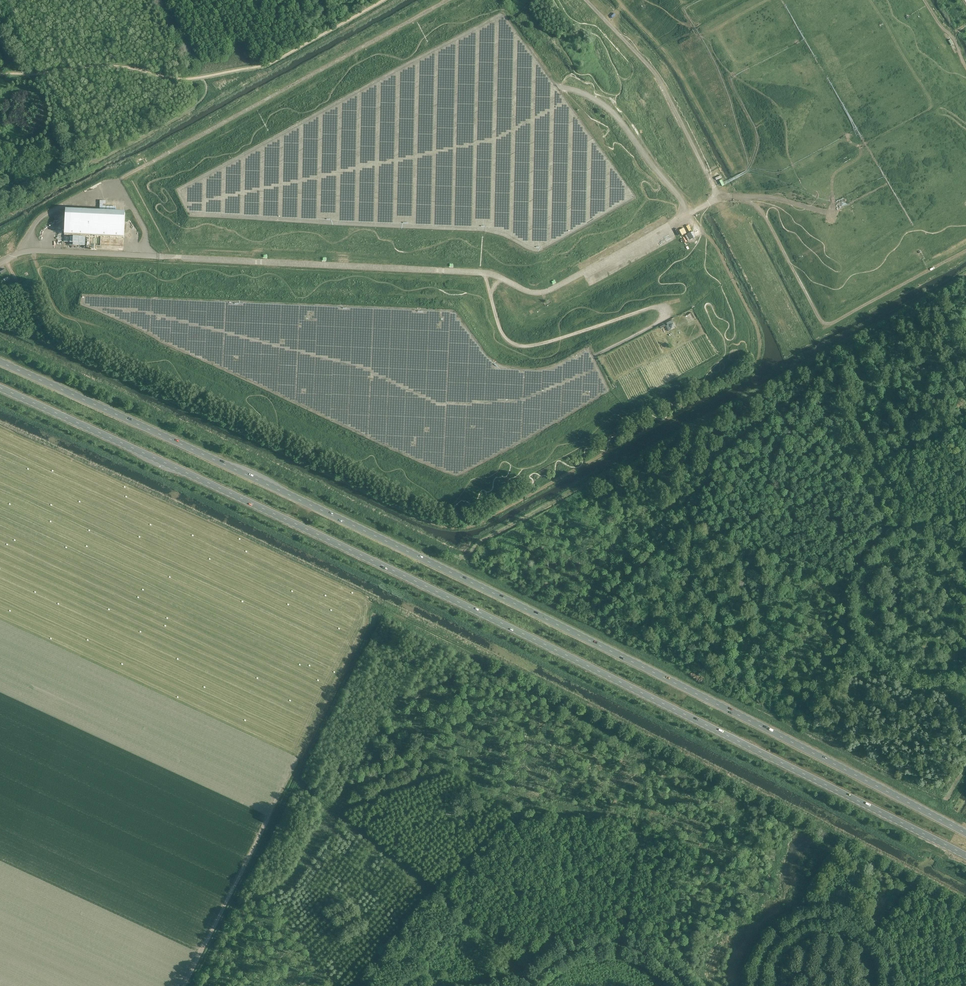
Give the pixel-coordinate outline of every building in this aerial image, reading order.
[(66,210),(66,213),(65,234),(124,237),(125,222),(125,213),(66,210)]
